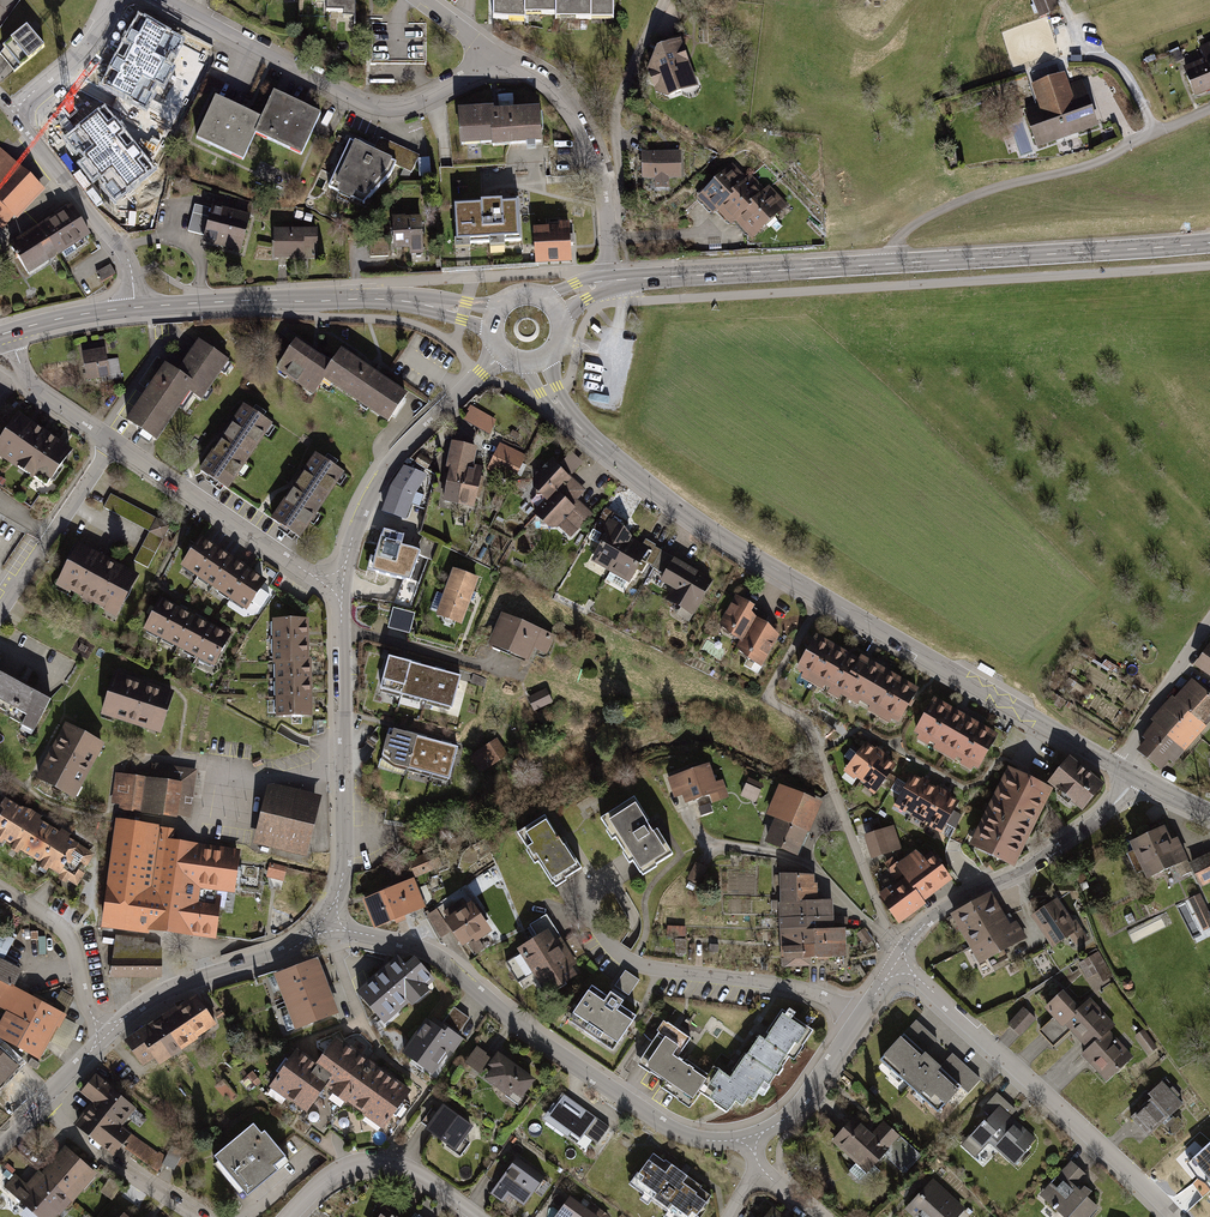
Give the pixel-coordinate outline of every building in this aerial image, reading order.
[(327,2),(327,12),(346,12),(346,18),(355,18),(355,0),(327,0),(327,2)] [(556,0),(493,0),(494,16),(524,15),(524,10),(556,10),(556,0)] [(556,10),(556,17),(614,16),(614,0),(556,0),(556,10)] [(1056,0),(1034,0),(1040,18),(1047,15),(1060,11),(1056,0)] [(141,14),(104,83),(146,105),(153,92),(151,90),(156,80),(163,84),(173,66),(165,62),(170,51),(175,54),(184,37),(141,14)] [(44,48),(25,27),(2,46),(5,50),(21,68),(44,48)] [(665,96),(698,85),(680,38),(674,40),(654,47),(645,71),(654,92),(665,96)] [(1209,73),(1209,42),(1198,47),(1201,54),(1203,58),(1209,73)] [(1203,58),(1196,61),(1183,67),(1196,97),(1209,90),(1209,73),(1203,58)] [(1036,148),(1099,126),(1091,104),(1084,81),(1071,85),(1067,73),(1029,85),(1040,116),(1026,120),(1036,148)] [(264,116),(257,131),(305,153),(324,113),(298,101),(276,91),(264,116)] [(257,131),(264,116),(245,108),(219,95),(200,136),(245,157),(257,131)] [(495,105),(460,106),(461,143),(492,141),(492,145),(543,142),(541,105),(498,107),(495,108),(495,105)] [(152,168),(102,107),(65,138),(75,149),(77,148),(84,157),(78,162),(91,178),(98,172),(106,181),(102,184),(114,199),(152,168)] [(398,161),(393,171),(409,179),(420,155),(380,137),(374,150),(398,161)] [(398,161),(374,150),(359,143),(350,139),(328,187),(364,203),(392,174),(393,171),(398,161)] [(45,190),(0,146),(0,229),(13,216),(16,219),(45,190)] [(670,150),(641,151),(642,179),(653,179),(654,189),(668,188),(668,179),(680,179),(679,150),(670,150)] [(420,177),(432,175),(430,157),(418,158),(420,177)] [(711,213),(715,209),(746,179),(731,163),(695,197),(711,213)] [(751,174),(746,179),(715,209),(719,213),(730,224),(734,221),(766,189),(751,174)] [(770,185),(766,189),(734,221),(736,223),(752,240),(789,204),(770,185)] [(487,200),(489,238),(490,246),(505,245),(505,237),(519,237),(517,200),(503,201),(503,199),(489,200),(487,200)] [(489,238),(487,200),(485,200),(480,200),(481,202),(453,203),(456,248),(471,247),(470,239),(489,238)] [(38,224),(58,255),(91,235),(71,203),(43,221),(38,224)] [(212,204),(211,209),(204,235),(202,243),(213,245),(241,252),(251,214),(212,204)] [(188,231),(204,235),(211,209),(195,205),(188,231)] [(424,253),(423,215),(406,216),(406,214),(393,215),(393,230),(394,249),(410,248),(411,253),(424,253)] [(536,226),(539,263),(573,261),(572,247),(570,221),(559,221),(560,225),(536,226)] [(58,255),(38,224),(29,230),(25,232),(45,263),(58,255)] [(317,258),(316,227),(273,229),(274,259),(309,258),(317,258)] [(45,263),(25,232),(22,234),(8,243),(28,275),(45,263)] [(370,237),(370,257),(388,257),(387,236),(370,237)] [(111,265),(96,273),(101,282),(115,274),(111,265)] [(230,361),(198,340),(176,373),(194,384),(188,393),(203,402),(230,361)] [(387,424),(407,395),(341,350),(331,365),(296,341),(276,370),(314,396),(324,381),(387,424)] [(109,377),(103,342),(80,346),(86,381),(109,377)] [(120,377),(121,358),(110,358),(109,377),(120,377)] [(125,423),(155,443),(188,393),(194,384),(176,373),(163,364),(125,423)] [(228,490),(272,425),(242,405),(199,470),(228,490)] [(465,421),(491,432),(498,417),(472,405),(465,421)] [(17,415),(0,442),(0,459),(47,488),(71,450),(17,415)] [(528,453),(506,440),(491,465),(513,478),(528,453)] [(464,504),(473,465),(477,447),(453,442),(440,499),(464,504)] [(530,496),(540,505),(559,486),(575,502),(585,492),(567,476),(576,466),(559,450),(538,470),(530,496)] [(302,537),(343,473),(314,454),(273,518),(302,537)] [(473,465),(464,504),(478,507),(487,468),(473,465)] [(413,496),(426,476),(404,466),(389,489),(381,511),(405,520),(413,496)] [(591,517),(575,502),(559,486),(540,505),(532,512),(539,528),(554,531),(558,525),(571,537),(591,517)] [(111,495),(104,508),(149,531),(134,561),(148,568),(170,525),(111,495)] [(591,556),(612,569),(630,541),(638,528),(605,507),(595,522),(607,530),(591,556)] [(402,545),(406,532),(378,525),(365,571),(409,584),(419,550),(402,545)] [(245,611),(265,580),(199,538),(179,568),(245,611)] [(649,553),(630,541),(612,569),(607,577),(626,588),(645,559),(664,571),(674,554),(656,543),(649,553)] [(114,617),(137,574),(77,542),(54,586),(114,617)] [(666,596),(685,609),(706,575),(674,554),(664,571),(661,576),(673,584),(666,596)] [(479,578),(453,569),(435,617),(462,626),(479,578)] [(723,585),(706,575),(685,609),(701,619),(723,585)] [(743,643),(758,617),(762,610),(737,594),(717,627),(743,643)] [(214,669),(231,636),(160,598),(143,631),(214,669)] [(413,613),(390,608),(386,629),(408,634),(413,613)] [(555,636),(502,615),(489,646),(528,662),(534,649),(548,654),(555,636)] [(758,617),(743,643),(736,654),(761,669),(783,632),(758,617)] [(274,717),(311,716),(308,620),(271,621),(274,717)] [(859,662),(816,638),(795,676),(847,705),(849,700),(899,728),(920,690),(861,657),(859,662)] [(1209,642),(1192,666),(1209,679),(1209,642)] [(1104,659),(1101,664),(1117,674),(1120,669),(1104,659)] [(461,680),(388,663),(380,696),(453,714),(461,680)] [(159,738),(175,692),(113,672),(98,718),(159,738)] [(0,677),(0,704),(27,716),(21,728),(33,733),(49,700),(0,677)] [(1163,706),(1197,737),(1209,723),(1209,697),(1191,679),(1177,694),(1174,698),(1171,696),(1163,706)] [(546,689),(528,698),(534,711),(552,703),(546,689)] [(1000,736),(934,700),(914,735),(980,772),(1000,736)] [(1187,749),(1197,737),(1163,706),(1150,721),(1153,724),(1184,752),(1187,749)] [(34,779),(76,801),(105,745),(64,723),(34,779)] [(1181,755),(1184,752),(1153,724),(1141,738),(1145,741),(1136,751),(1160,772),(1169,761),(1173,765),(1181,755)] [(458,751),(389,734),(381,767),(449,784),(458,751)] [(508,755),(498,739),(470,757),(481,773),(508,755)] [(881,754),(867,744),(848,770),(862,780),(881,754)] [(895,765),(881,754),(862,780),(876,790),(895,765)] [(1102,785),(1070,758),(1050,782),(1082,809),(1102,785)] [(116,775),(112,803),(120,804),(119,812),(176,820),(177,816),(190,818),(197,770),(154,764),(152,780),(116,775)] [(708,765),(665,779),(673,801),(682,798),(685,806),(711,798),(713,804),(728,798),(722,780),(714,783),(708,765)] [(1049,788),(1008,769),(971,846),(1011,865),(1049,788)] [(927,784),(912,776),(895,806),(910,814),(912,811),(927,784)] [(761,784),(747,779),(740,798),(754,803),(761,784)] [(321,797),(269,784),(254,846),(307,858),(321,797)] [(942,793),(927,784),(912,811),(927,820),(942,793)] [(821,802),(779,785),(766,815),(775,819),(765,843),(798,856),(821,802)] [(942,793),(927,820),(942,829),(946,823),(955,828),(962,816),(953,811),(958,801),(942,793)] [(95,854),(3,800),(0,805),(0,842),(76,887),(95,854)] [(653,834),(633,801),(603,819),(640,878),(672,858),(656,832),(653,834)] [(579,869),(545,817),(517,836),(536,865),(538,864),(555,889),(566,882),(564,879),(579,869)] [(875,832),(884,828),(878,817),(870,821),(875,832)] [(234,895),(240,850),(174,841),(175,831),(113,822),(99,928),(216,943),(222,893),(234,895)] [(901,849),(894,827),(864,837),(871,859),(901,849)] [(1168,845),(1161,831),(1132,845),(1150,880),(1186,863),(1175,841),(1168,845)] [(880,895),(900,923),(926,904),(923,899),(951,879),(932,851),(922,858),(917,851),(890,870),(898,882),(880,895)] [(1191,865),(1202,887),(1209,883),(1209,856),(1191,865)] [(287,867),(270,863),(267,878),(284,882),(287,867)] [(697,886),(706,869),(695,863),(686,881),(697,886)] [(255,876),(249,874),(251,866),(242,864),(239,879),(254,883),(255,876)] [(807,876),(783,875),(784,903),(815,902),(815,884),(808,884),(807,876)] [(413,881),(363,901),(374,928),(424,908),(413,881)] [(1009,928),(990,895),(950,917),(978,966),(1026,939),(1017,923),(1009,928)] [(1199,896),(1188,901),(1203,932),(1209,929),(1209,913),(1208,914),(1199,896)] [(1078,931),(1057,900),(1030,918),(1051,949),(1078,931)] [(480,941),(491,933),(472,903),(465,908),(461,901),(441,915),(438,911),(426,920),(438,938),(449,931),(462,950),(468,946),(475,956),(485,949),(480,941)] [(784,918),(830,917),(829,902),(815,902),(784,903),(784,918)] [(837,924),(849,923),(848,915),(837,916),(837,924)] [(564,945),(545,917),(529,927),(537,940),(517,951),(544,995),(581,973),(570,955),(564,959),(558,949),(564,945)] [(830,926),(830,917),(784,918),(785,928),(830,926)] [(786,945),(815,944),(814,931),(831,930),(830,926),(785,928),(786,945)] [(685,930),(667,930),(667,940),(684,940),(685,930)] [(831,930),(814,931),(815,944),(816,957),(844,956),(843,930),(831,930)] [(115,936),(109,980),(161,980),(159,946),(144,945),(145,940),(115,936)] [(688,943),(676,943),(676,960),(688,960),(688,943)] [(816,957),(815,944),(786,945),(787,966),(809,966),(809,958),(816,957)] [(1105,968),(1097,953),(1078,963),(1086,979),(1105,968)] [(437,982),(415,956),(406,964),(400,958),(357,995),(384,1026),(437,982)] [(338,1015),(317,960),(274,977),(295,1032),(338,1015)] [(39,1060),(64,1016),(14,988),(22,973),(0,961),(0,1010),(5,1012),(0,1020),(0,1038),(39,1060)] [(626,970),(615,986),(630,995),(641,979),(626,970)] [(608,994),(593,984),(569,1019),(616,1051),(641,1015),(625,1004),(628,1000),(611,989),(608,994)] [(63,990),(56,1002),(68,1009),(75,998),(63,990)] [(1061,992),(1042,1009),(1059,1028),(1062,1025),(1086,1051),(1079,1057),(1103,1083),(1132,1058),(1108,1032),(1114,1026),(1089,998),(1076,1010),(1061,992)] [(216,1026),(195,995),(125,1042),(145,1073),(216,1026)] [(429,1018),(425,1015),(399,1049),(430,1072),(448,1048),(451,1050),(462,1035),(458,1032),(469,1017),(453,1005),(441,1020),(433,1014),(429,1018)] [(1035,1020),(1023,1009),(1006,1026),(1018,1038),(1035,1020)] [(814,1032),(782,1011),(767,1034),(770,1036),(766,1042),(758,1037),(731,1079),(715,1069),(708,1081),(677,1060),(690,1040),(664,1022),(657,1032),(659,1034),(637,1068),(650,1076),(652,1074),(693,1101),(698,1094),(728,1113),(735,1103),(743,1108),(749,1098),(754,1101),(765,1084),(768,1086),(775,1076),(778,1078),(790,1059),(795,1062),(814,1032)] [(936,1041),(915,1021),(878,1060),(934,1114),(959,1088),(965,1094),(978,1080),(950,1053),(939,1065),(926,1052),(936,1041)] [(1142,1030),(1133,1036),(1146,1055),(1155,1050),(1142,1030)] [(319,1065),(300,1051),(272,1091),(308,1117),(328,1090),(387,1132),(414,1094),(337,1040),(319,1065)] [(536,1081),(497,1054),(494,1059),(477,1047),(466,1063),(481,1074),(479,1077),(509,1098),(511,1095),(521,1101),(536,1081)] [(18,1070),(0,1052),(0,1088),(18,1070)] [(140,1111),(95,1077),(80,1096),(92,1105),(75,1127),(113,1157),(120,1148),(157,1176),(168,1161),(126,1129),(140,1111)] [(1181,1105),(1159,1082),(1141,1098),(1144,1102),(1129,1116),(1147,1136),(1181,1105)] [(1014,1112),(996,1094),(981,1108),(988,1115),(965,1138),(976,1150),(985,1142),(1010,1167),(1036,1141),(1025,1131),(1019,1137),(1010,1128),(1016,1122),(1010,1116),(1014,1112)] [(610,1129),(564,1095),(546,1120),(571,1137),(573,1134),(582,1140),(586,1135),(599,1145),(610,1129)] [(476,1131),(445,1108),(428,1131),(459,1154),(476,1131)] [(1173,1135),(1186,1124),(1180,1116),(1167,1127),(1173,1135)] [(866,1135),(850,1120),(828,1144),(863,1176),(881,1157),(900,1174),(917,1156),(878,1121),(866,1135)] [(253,1126),(214,1158),(247,1197),(289,1163),(263,1132),(260,1134),(253,1126)] [(1184,1158),(1209,1186),(1209,1147),(1208,1149),(1201,1142),(1184,1158)] [(66,1149),(36,1183),(32,1180),(26,1187),(15,1176),(5,1187),(40,1216),(50,1216),(69,1195),(72,1198),(93,1173),(66,1149)] [(651,1154),(628,1186),(672,1216),(699,1216),(713,1198),(651,1154)] [(513,1165),(542,1183),(547,1176),(518,1157),(513,1165)] [(1070,1162),(1037,1198),(1058,1216),(1088,1216),(1096,1209),(1084,1197),(1089,1192),(1080,1183),(1086,1177),(1070,1162)] [(539,1185),(512,1166),(491,1195),(518,1214),(539,1185)] [(934,1178),(905,1209),(914,1216),(958,1216),(966,1208),(934,1178)] [(591,1201),(586,1207),(568,1192),(549,1216),(611,1216),(591,1201)] [(770,1205),(761,1216),(787,1216),(770,1205)]
